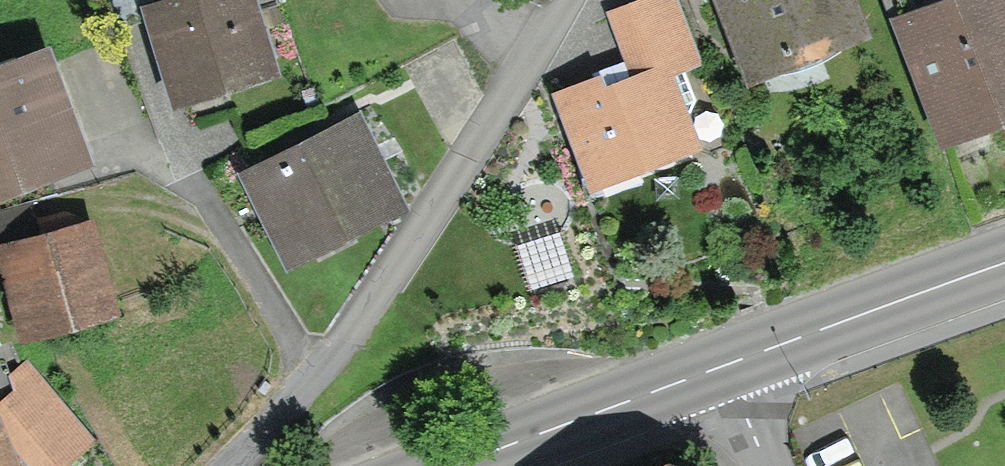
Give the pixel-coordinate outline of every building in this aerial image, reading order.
[(179,89),(265,62),(245,0),(196,0),(155,13),(179,89)] [(686,119),(695,99),(681,65),(697,58),(675,0),(643,0),(610,13),(629,61),(595,74),(598,81),(566,93),(600,178),(688,144),(679,122),(686,119)] [(757,66),(852,28),(841,0),(731,0),(757,66)] [(897,27),(909,23),(947,119),(1004,97),(1004,0),(887,0),(897,27)] [(75,149),(43,62),(20,70),(15,56),(0,62),(0,176),(75,149)] [(255,176),(291,248),(390,198),(354,126),(255,176)] [(3,253),(23,329),(98,309),(76,232),(3,253)] [(14,389),(0,350),(0,394),(14,389)] [(11,452),(23,465),(31,465),(72,433),(26,379),(14,389),(0,394),(0,426),(11,452)] [(11,452),(0,426),(0,457),(11,452)]
